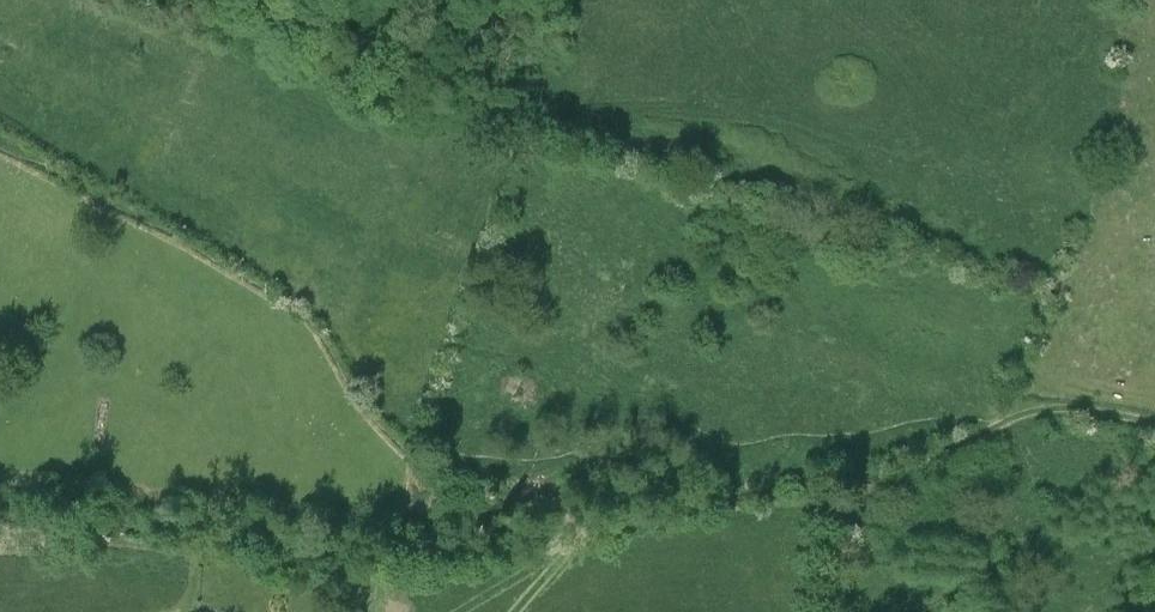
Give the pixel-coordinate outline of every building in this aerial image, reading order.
[(380,611),(405,611),(407,608),(387,598),(380,611)]
